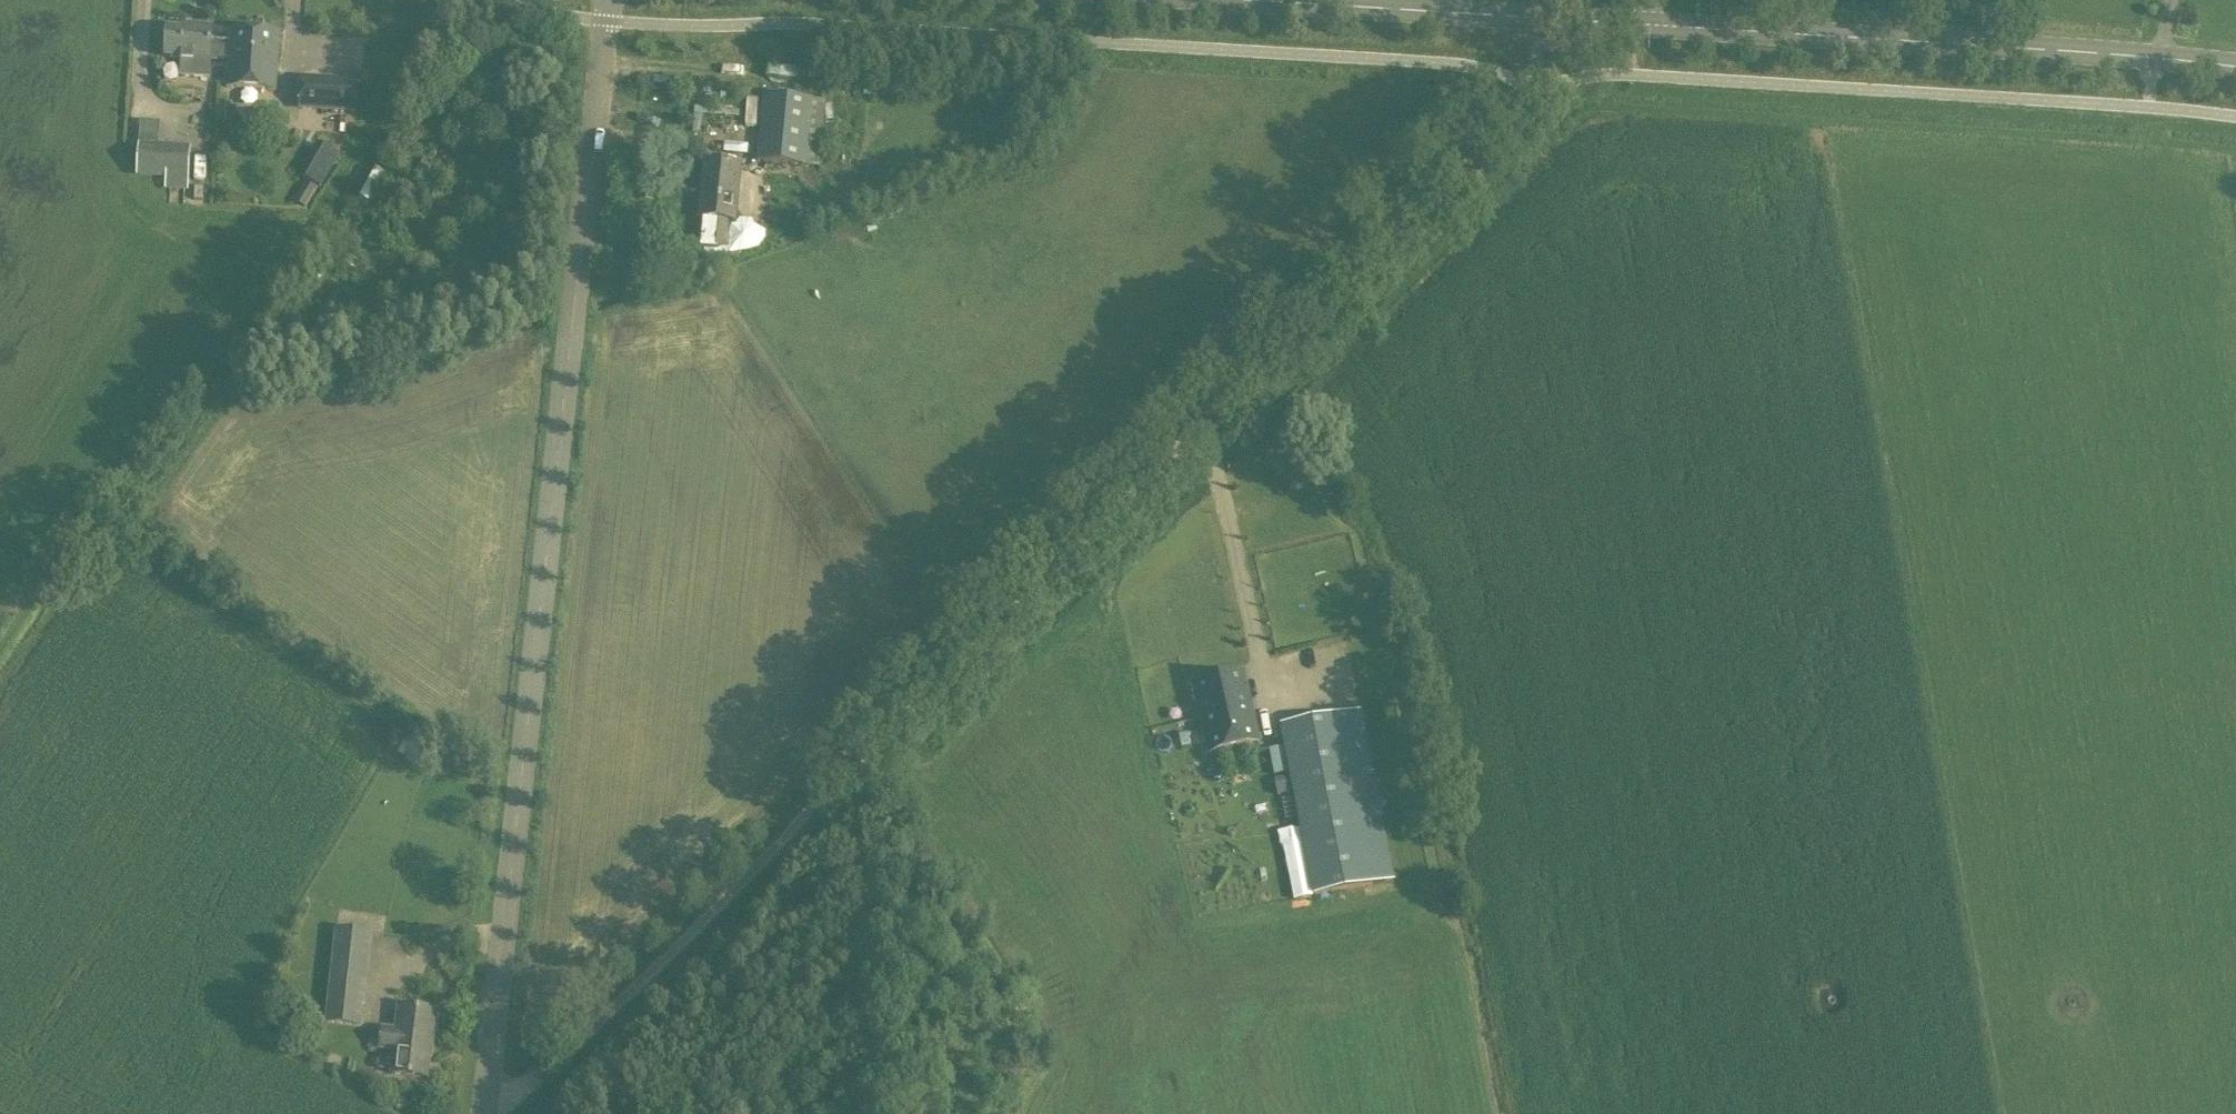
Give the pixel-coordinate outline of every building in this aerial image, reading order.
[(182,75),(209,77),(212,30),(193,29),(193,32),(169,31),(167,57),(183,58),(182,75)] [(280,34),(230,31),(227,89),(276,91),(280,34)] [(357,83),(302,80),(300,109),(356,112),(357,83)] [(824,102),(813,101),(764,95),(757,163),(818,170),(824,102)] [(139,122),(138,144),(139,144),(136,174),(166,177),(165,186),(187,188),(190,149),(158,146),(159,123),(139,122)] [(704,162),(698,220),(696,245),(699,251),(717,253),(728,250),(731,223),(735,223),(741,166),(704,162)] [(355,202),(374,210),(389,178),(370,169),(355,202)] [(1257,745),(1241,677),(1195,688),(1210,757),(1257,745)] [(1394,879),(1362,712),(1281,728),(1314,898),(1394,879)] [(357,1002),(362,958),(368,959),(371,935),(338,931),(327,1023),(360,1027),(363,1003),(357,1002)] [(434,1013),(436,1013),(436,1012),(400,1007),(397,1031),(382,1030),(380,1049),(394,1051),(391,1075),(426,1079),(426,1078),(426,1077),(428,1058),(431,1058),(432,1043),(430,1042),(434,1013)]
